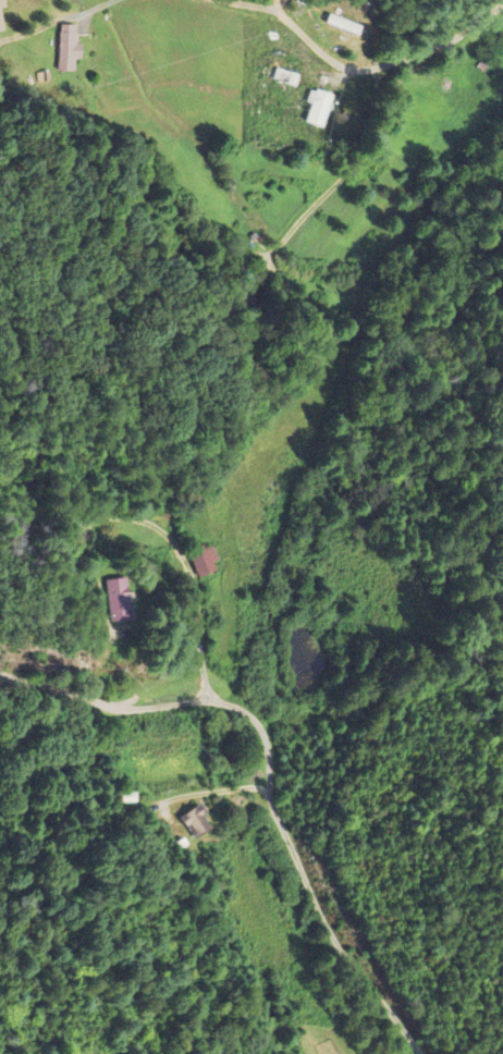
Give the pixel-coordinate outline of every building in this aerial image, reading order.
[(74,72),(75,61),(80,61),(80,45),(75,44),(76,27),(60,26),(57,71),(74,72)] [(310,89),(305,103),(310,105),(304,122),(321,128),(332,96),(310,89)] [(209,545),(187,555),(197,579),(219,569),(209,545)] [(106,580),(108,623),(133,622),(131,593),(126,594),(125,579),(106,580)] [(202,817),(205,815),(199,806),(180,818),(193,840),(210,830),(202,817)]
